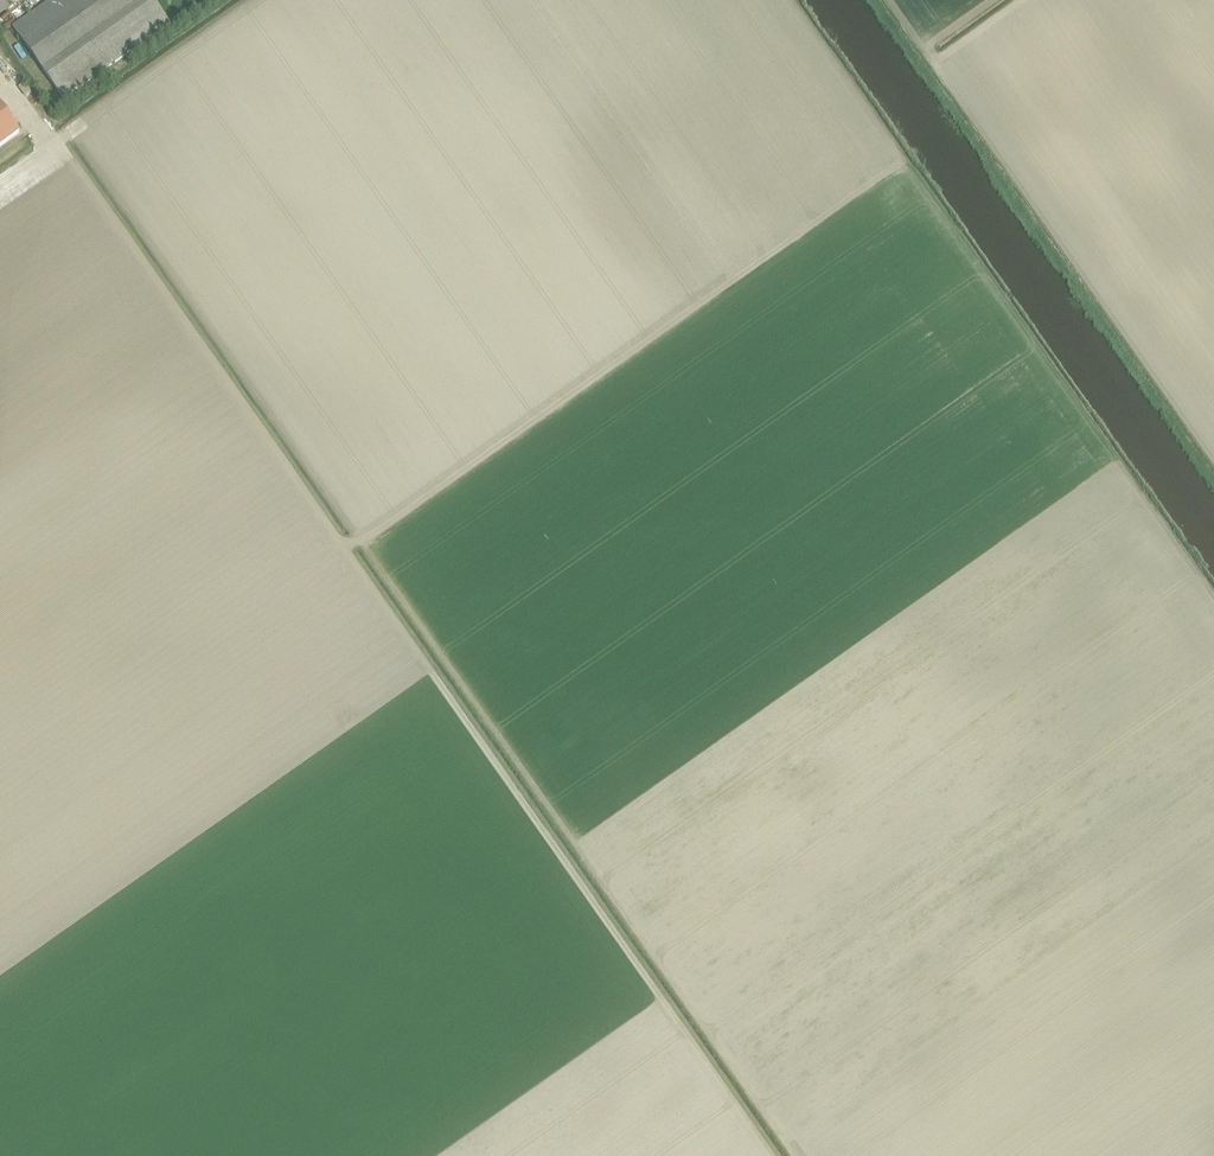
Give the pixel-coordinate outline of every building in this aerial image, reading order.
[(124,57),(171,23),(155,0),(51,0),(13,27),(64,99),(112,65),(115,70),(127,62),(124,57)] [(19,133),(0,107),(0,146),(19,133)]
